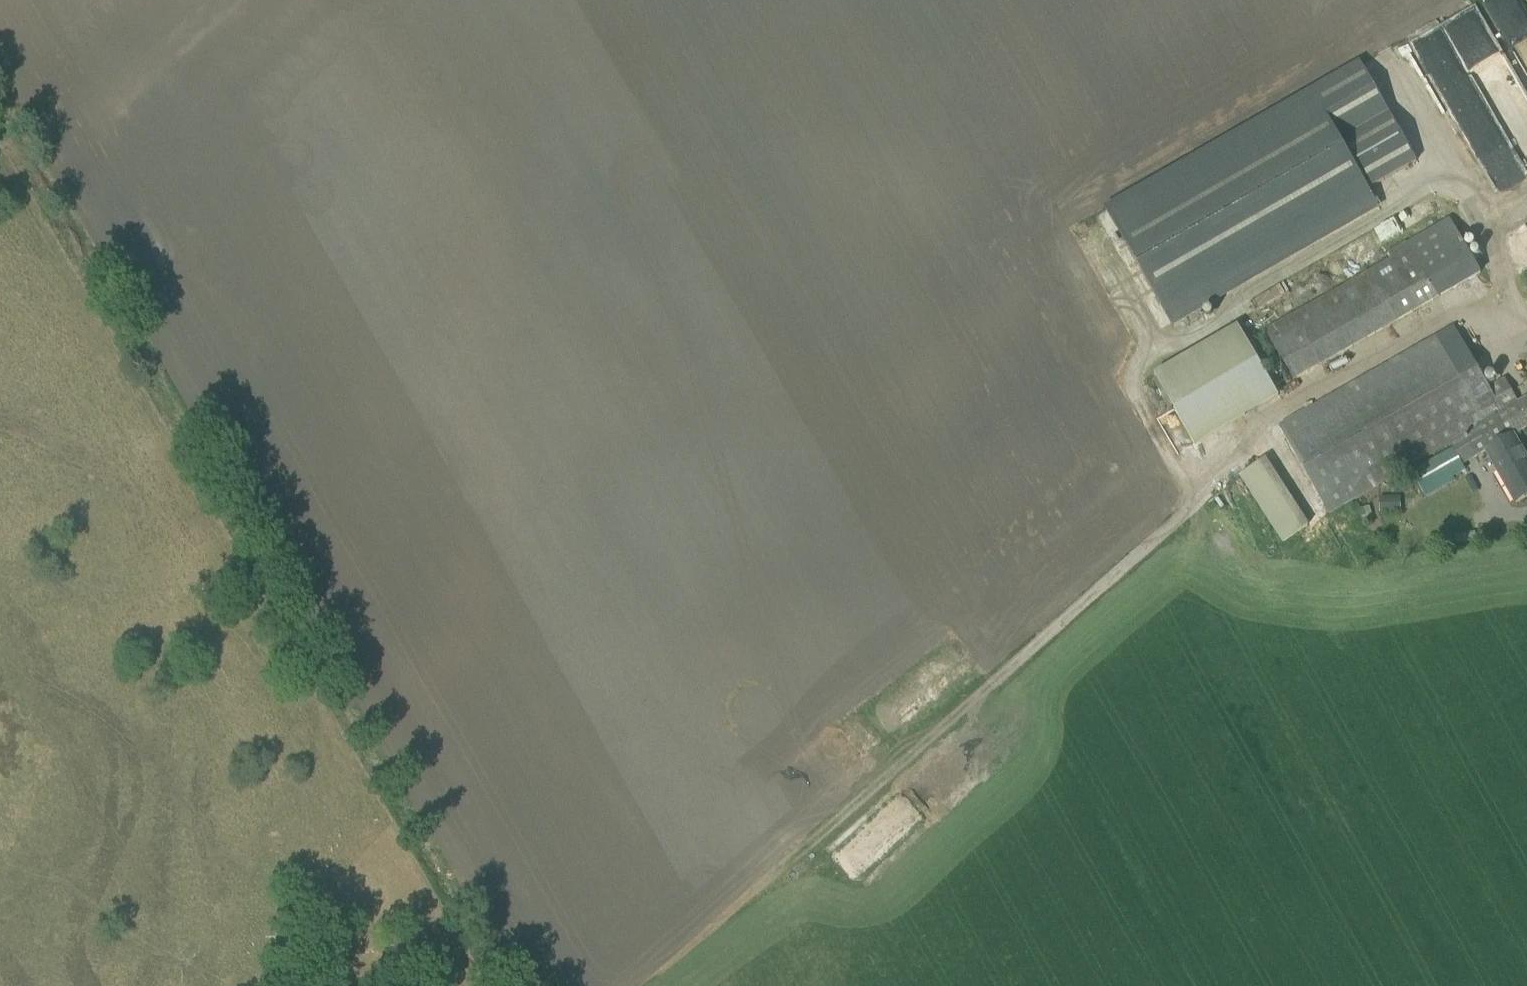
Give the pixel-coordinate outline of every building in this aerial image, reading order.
[(1481,1),(1500,36),(1467,32),(1481,25),(1482,12),(1478,5),(1414,40),(1429,67),(1439,61),(1440,51),(1458,53),(1464,65),(1467,65),(1474,77),(1490,79),(1499,80),(1511,74),(1513,55),(1526,79),(1526,0),(1483,0),(1481,1)] [(1359,61),(1104,208),(1173,328),(1381,208),(1369,189),(1417,162),(1359,61)] [(1264,329),(1295,383),(1483,275),(1451,220),(1264,329)] [(1371,239),(1351,249),(1356,258),(1376,249),(1371,239)] [(1154,374),(1196,445),(1279,396),(1238,325),(1154,374)] [(1330,515),(1451,446),(1453,449),(1412,472),(1427,497),(1454,481),(1453,478),(1466,471),(1462,465),(1488,450),(1518,503),(1526,497),(1526,460),(1513,435),(1526,427),(1526,397),(1519,402),(1505,377),(1489,386),(1455,326),(1279,427),(1330,515)] [(1272,457),(1241,476),(1282,544),(1314,525),(1272,457)]
